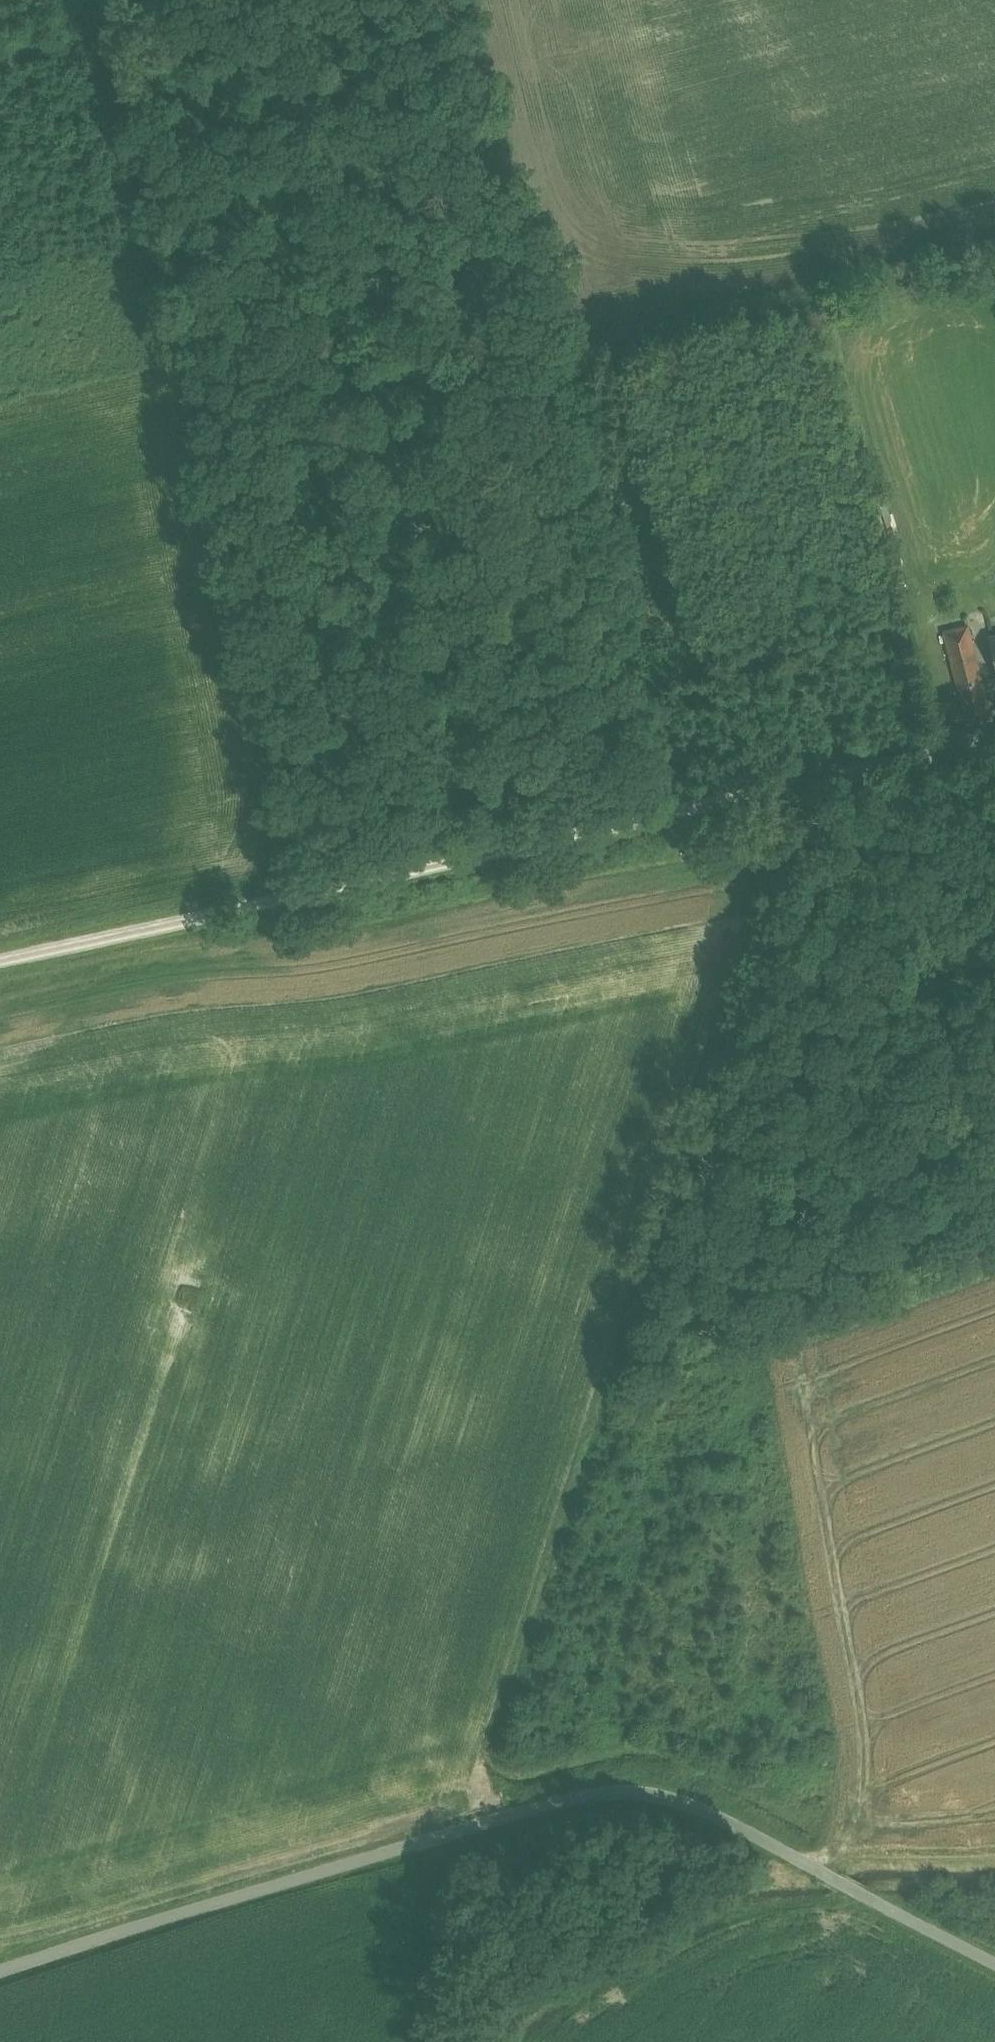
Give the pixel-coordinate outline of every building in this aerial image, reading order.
[(939,624),(956,724),(988,719),(971,619),(939,624)] [(975,636),(990,687),(994,685),(994,631),(975,636)]
